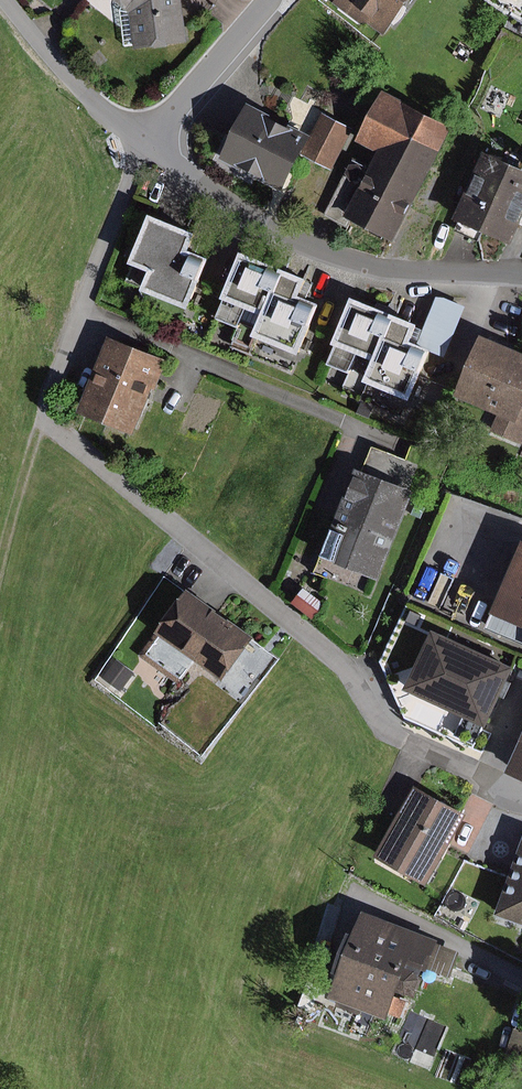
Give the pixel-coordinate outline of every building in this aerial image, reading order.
[(124,6),(121,11),(126,47),(137,45),(138,50),(190,42),(185,0),(116,0),(124,6)] [(335,3),(362,24),(372,22),(387,35),(414,0),(337,0),(335,3)] [(458,126),(389,90),(362,141),(384,152),(350,216),(397,241),(458,126)] [(352,129),(322,113),(310,136),(251,106),(223,160),(279,190),(299,154),(330,170),(352,129)] [(491,152),(460,219),(516,244),(521,231),(521,166),(491,152)] [(205,234),(158,215),(138,264),(157,272),(149,291),(195,310),(216,259),(197,251),(205,234)] [(249,252),(220,319),(242,328),(251,307),(270,316),(290,269),(249,252)] [(316,279),(290,269),(270,316),(260,337),(306,356),(328,305),(308,297),(316,279)] [(359,297),(331,365),(352,374),(361,353),(380,361),(399,314),(359,297)] [(426,325),(399,314),(380,361),(371,382),(416,401),(438,350),(449,355),(468,308),(441,297),(422,344),(419,343),(426,325)] [(488,337),(462,398),(500,414),(493,430),(521,442),(521,351),(488,337)] [(171,361),(115,338),(84,413),(137,435),(156,389),(159,390),(171,361)] [(264,346),(257,343),(253,353),(260,356),(264,346)] [(379,405),(367,400),(362,411),(375,416),(379,405)] [(367,471),(363,469),(326,557),(381,580),(418,491),(410,487),(419,465),(377,447),(367,471)] [(427,505),(418,501),(412,515),(421,519),(427,505)] [(503,614),(521,622),(521,571),(503,614)] [(327,605),(307,589),(295,603),(315,619),(327,605)] [(259,639),(194,590),(165,629),(162,627),(141,656),(179,684),(197,660),(226,682),(259,639)] [(520,667),(439,630),(410,690),(466,716),(457,735),(478,745),(487,725),(492,728),(520,667)] [(137,673),(119,659),(105,678),(123,692),(137,673)] [(431,885),(470,815),(420,787),(381,858),(431,885)] [(502,916),(521,923),(521,860),(502,916)] [(395,1021),(406,992),(422,998),(433,970),(451,977),(461,952),(443,945),(444,942),(372,913),(363,935),(358,933),(342,974),(346,975),(337,998),(395,1021)] [(519,1022),(507,1062),(521,1066),(521,1023),(519,1022)]
